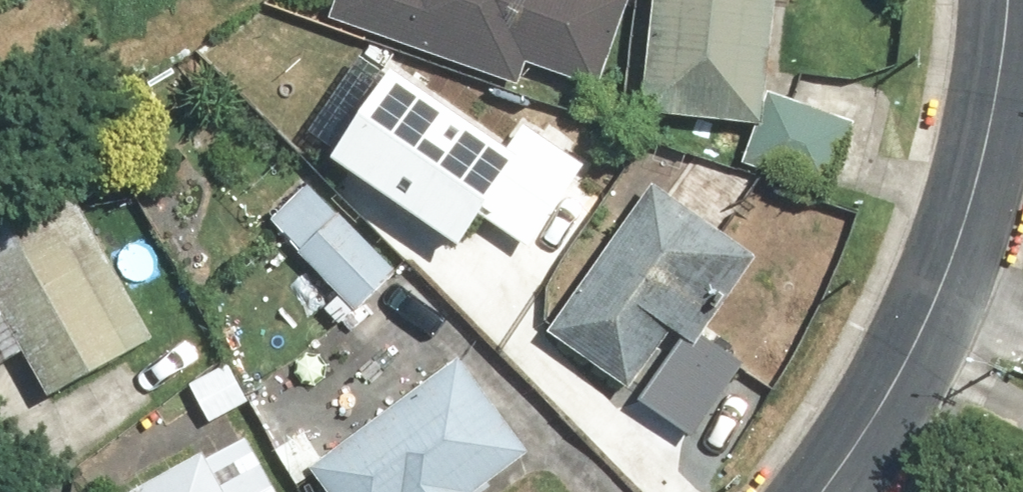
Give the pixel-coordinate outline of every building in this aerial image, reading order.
[(339,19),(531,81),(536,65),(614,90),(643,0),(345,0),(339,19)] [(650,111),(761,126),(751,165),(848,191),(868,115),(780,92),(793,0),(665,0),(650,111)] [(397,61),(334,151),(459,237),(482,205),(528,236),(585,154),(526,114),(509,138),(397,61)] [(0,213),(0,278),(3,283),(0,285),(0,381),(44,354),(67,396),(166,339),(70,172),(0,213)] [(638,388),(681,323),(711,343),(772,252),(742,232),(667,181),(562,337),(638,388)] [(411,269),(318,183),(275,229),(368,315),(411,269)] [(547,450),(529,427),(467,351),(318,470),(336,491),(495,491),(547,450)] [(242,362),(198,385),(220,427),(264,405),(253,385),(242,362)] [(257,437),(210,463),(155,491),(287,491),(257,437)]
